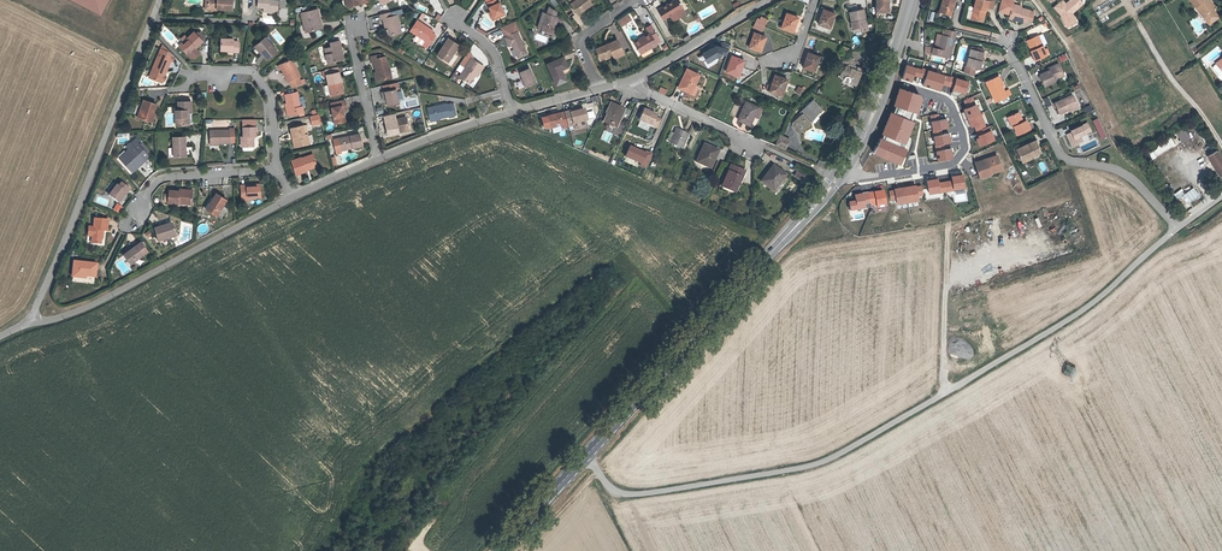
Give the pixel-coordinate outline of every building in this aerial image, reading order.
[(108,0),(73,0),(101,14),(108,0)] [(232,0),(205,0),(205,3),(209,4),(209,8),(231,10),(232,0)] [(285,2),(285,0),(280,0),(280,1),(269,0),(258,0),(257,7),(263,7),(268,8),(268,10),(273,10),(279,11),(279,17),(286,17),(287,7),(285,7),(285,2)] [(499,0),(486,0),(491,12),(494,19),(505,15),(499,0)] [(591,0),(569,0),(572,3),(571,4),(578,14),(592,4),(590,1),(591,0)] [(682,8),(683,8),(678,0),(675,0),(658,10),(664,20),(670,15),(673,21),(685,13),(682,8)] [(876,11),(888,11),(888,0),(876,0),(876,11)] [(938,17),(949,21),(953,6),(955,0),(943,0),(938,17)] [(985,0),(976,0),(971,19),(982,21),(985,11),(986,11),(987,8),(992,10),(995,0),(993,0),(989,0),(989,1),(985,0)] [(1021,8),(1021,6),(1013,4),(1014,0),(1012,0),(1001,0),(998,12),(1010,14),(1009,16),(1018,18),(1018,20),(1027,22),(1028,19),(1032,20),(1033,14),(1029,13),(1030,10),(1021,8)] [(1082,4),(1079,0),(1070,0),(1065,4),(1062,0),(1061,0),(1054,7),(1060,15),(1067,27),(1073,24),(1071,21),(1075,19),(1072,13),(1071,11),(1072,10),(1073,11),(1082,4)] [(1209,4),(1211,2),(1209,0),(1190,0),(1196,7),(1198,6),(1205,15),(1203,16),(1209,24),(1218,17),(1212,9),(1213,9),(1209,4)] [(1198,6),(1196,7),(1203,16),(1205,15),(1198,6)] [(561,26),(562,20),(557,19),(558,17),(555,17),(557,12),(549,7),(547,14),(546,14),(541,29),(553,33),(556,24),(561,26)] [(322,29),(319,17),(318,18),(316,9),(301,13),(305,33),(322,29)] [(832,23),(835,13),(823,9),(818,24),(829,28),(831,23),(832,23)] [(868,30),(863,9),(850,12),(852,24),(851,24),(853,29),(855,29),(861,27),(862,31),(868,30)] [(397,15),(396,11),(380,15),(381,19),(383,19),(385,27),(388,27),(390,36),(402,33),(397,15)] [(541,29),(546,14),(543,13),(538,29),(541,29)] [(795,27),(798,17),(787,13),(781,28),(792,32),(794,27),(795,27)] [(621,26),(631,19),(628,14),(618,21),(621,26)] [(764,25),(767,19),(761,16),(760,19),(757,18),(756,21),(764,25)] [(432,33),(433,31),(417,21),(410,31),(417,35),(426,41),(423,45),(427,48),(436,35),(432,33)] [(504,30),(514,25),(517,31),(519,31),(515,22),(501,29),(505,37),(507,37),(504,30)] [(517,31),(514,25),(504,30),(507,37),(505,37),(509,47),(512,45),(518,58),(527,53),(517,31)] [(655,42),(659,39),(654,29),(649,32),(650,34),(634,42),(640,53),(657,44),(656,44),(655,42)] [(952,49),(955,32),(945,30),(945,32),(944,36),(942,35),(941,35),(940,44),(935,43),(934,48),(933,48),(932,54),(937,55),(948,57),(950,48),(952,49)] [(206,37),(200,31),(197,35),(202,40),(206,37)] [(196,48),(203,41),(202,40),(197,35),(194,32),(187,38),(183,42),(179,46),(186,54),(194,46),(195,47),(196,48)] [(763,45),(766,37),(754,33),(749,47),(760,51),(762,46),(763,45)] [(1047,44),(1043,34),(1038,36),(1042,46),(1047,44)] [(426,41),(417,35),(413,40),(423,46),(423,45),(426,41)] [(1031,51),(1035,60),(1047,55),(1046,54),(1044,50),(1042,46),(1038,36),(1028,40),(1032,50),(1031,51)] [(267,59),(277,51),(265,37),(256,45),(262,53),(267,59)] [(238,52),(238,42),(233,41),(233,39),(221,38),(221,50),(227,50),(232,50),(232,52),(238,52)] [(448,62),(459,45),(448,38),(437,55),(448,62)] [(342,60),(339,46),(341,45),(339,40),(330,42),(331,47),(324,48),(327,63),(342,60)] [(623,54),(617,40),(596,49),(600,59),(606,56),(612,54),(613,55),(614,58),(623,54)] [(713,46),(721,49),(723,43),(716,40),(713,46)] [(187,55),(195,47),(194,46),(186,54),(187,55)] [(979,70),(984,52),(970,48),(963,72),(974,75),(976,69),(979,70)] [(166,72),(171,60),(166,59),(168,54),(165,51),(161,49),(149,77),(159,81),(163,71),(166,72)] [(484,67),(475,61),(470,49),(460,64),(465,68),(459,76),(468,82),(474,73),(476,75),(478,76),(484,67)] [(816,66),(820,57),(808,53),(803,67),(814,71),(815,66),(816,66)] [(389,68),(388,63),(387,63),(386,58),(384,57),(376,58),(376,55),(371,56),(373,65),(375,64),(377,72),(379,80),(392,77),(390,68),(389,68)] [(849,55),(842,62),(846,66),(844,70),(842,70),(840,76),(844,78),(844,79),(844,80),(845,81),(845,82),(846,82),(847,82),(848,82),(849,82),(849,81),(850,81),(850,80),(857,83),(862,69),(858,67),(856,71),(851,68),(853,66),(856,63),(849,55)] [(741,71),(744,60),(732,56),(726,72),(738,76),(740,71),(741,71)] [(568,67),(563,57),(547,64),(551,74),(568,67)] [(300,77),(292,59),(277,66),(279,70),(281,69),(288,83),(289,82),(292,87),(302,85),(299,77),(300,77)] [(922,78),(924,70),(907,64),(902,78),(911,81),(913,75),(922,78)] [(1063,74),(1058,64),(1048,68),(1049,70),(1040,75),(1045,86),(1055,82),(1054,81),(1053,79),(1063,74)] [(1221,73),(1221,68),(1220,69),(1216,64),(1213,66),(1213,68),(1218,75),(1220,75),(1221,73)] [(553,78),(570,71),(568,67),(551,74),(553,78)] [(341,81),(338,68),(325,70),(330,95),(342,93),(339,82),(341,81)] [(536,83),(529,68),(520,72),(526,87),(536,83)] [(700,75),(687,69),(678,87),(690,93),(693,87),(692,87),(693,84),(695,85),(700,75)] [(927,69),(922,85),(940,91),(942,84),(950,86),(953,77),(927,69)] [(784,90),(787,80),(775,75),(769,91),(781,95),(783,90),(784,90)] [(968,81),(956,77),(951,95),(956,96),(964,93),(968,81)] [(996,77),(986,82),(995,102),(1007,96),(1002,85),(1000,86),(996,77)] [(660,86),(658,92),(665,95),(667,89),(660,86)] [(921,96),(899,88),(893,105),(916,112),(921,96)] [(399,102),(396,89),(382,92),(383,97),(386,96),(387,100),(388,105),(399,102)] [(301,107),(298,97),(297,92),(285,95),(287,103),(288,110),(290,110),(291,115),(296,114),(303,112),(302,107),(301,107)] [(1069,109),(1077,105),(1072,95),(1054,103),(1059,114),(1069,109)] [(966,108),(963,109),(971,127),(973,126),(976,131),(986,127),(977,103),(976,104),(973,97),(963,100),(966,108)] [(813,99),(800,112),(802,114),(794,122),(792,124),(792,126),(793,127),(794,128),(794,129),(800,124),(805,129),(811,123),(809,120),(822,108),(813,99)] [(153,113),(156,104),(144,100),(137,117),(149,121),(152,113),(153,113)] [(344,116),(343,110),(342,106),(346,105),(345,100),(330,103),(335,124),(344,122),(342,116),(344,116)] [(187,125),(186,112),(188,112),(191,112),(191,101),(178,102),(178,110),(175,110),(176,125),(187,125)] [(754,116),(758,108),(746,102),(738,120),(749,125),(753,116),(754,117),(754,116)] [(616,125),(623,108),(611,103),(606,113),(608,113),(604,122),(609,124),(610,122),(616,125)] [(452,104),(447,105),(447,104),(428,108),(430,120),(449,116),(450,117),(455,116),(454,115),(452,104)] [(758,118),(762,109),(758,108),(754,116),(758,118)] [(565,112),(568,126),(573,125),(573,123),(587,120),(584,109),(579,111),(570,113),(570,111),(565,112)] [(639,121),(657,129),(661,121),(654,119),(656,116),(643,111),(639,121)] [(562,128),(568,126),(565,112),(548,117),(551,128),(561,125),(562,128)] [(913,120),(890,112),(882,133),(905,142),(913,120)] [(1029,129),(1026,121),(1023,122),(1019,112),(1008,117),(1012,127),(1013,127),(1017,135),(1029,129)] [(321,123),(320,114),(310,116),(312,125),(321,123)] [(408,128),(406,117),(396,119),(396,121),(386,124),(388,135),(399,133),(398,130),(408,128)] [(940,119),(930,121),(932,131),(941,129),(948,128),(946,118),(940,119)] [(1099,118),(1093,120),(1100,140),(1106,138),(1099,118)] [(256,136),(255,127),(254,127),(254,119),(243,119),(243,136),(241,137),(241,147),(254,146),(253,137),(256,136)] [(1090,129),(1087,123),(1071,131),(1071,132),(1067,134),(1071,144),(1076,142),(1077,144),(1082,141),(1080,136),(1086,133),(1085,131),(1090,129)] [(800,124),(794,129),(799,134),(805,129),(800,124)] [(309,144),(307,134),(308,134),(306,125),(302,126),(302,125),(290,128),(292,137),(295,137),(297,146),(309,144)] [(235,142),(234,128),(229,128),(229,130),(210,131),(210,143),(218,143),(230,143),(230,142),(235,142)] [(1182,143),(1190,138),(1184,128),(1175,133),(1182,143)] [(682,148),(688,134),(677,129),(670,143),(682,148)] [(610,141),(610,132),(601,131),(601,141),(610,141)] [(990,131),(976,136),(979,146),(994,140),(990,131)] [(362,146),(359,134),(338,139),(340,149),(352,146),(352,148),(362,146)] [(942,135),(933,137),(935,146),(943,145),(950,143),(949,134),(942,135)] [(780,135),(775,145),(785,150),(789,139),(780,135)] [(186,156),(186,147),(185,136),(173,137),(173,148),(174,157),(186,156)] [(905,148),(880,137),(874,152),(899,163),(905,148)] [(130,170),(147,154),(146,153),(139,145),(141,143),(137,138),(131,144),(131,143),(126,147),(128,149),(131,152),(121,160),(130,170)] [(1142,151),(1145,157),(1150,155),(1152,158),(1175,146),(1171,138),(1150,149),(1149,147),(1142,151)] [(1040,152),(1035,141),(1016,150),(1021,160),(1030,155),(1030,157),(1040,152)] [(149,151),(141,143),(139,145),(146,153),(149,151)] [(709,167),(717,149),(704,144),(696,162),(709,167)] [(646,168),(652,155),(646,152),(646,154),(630,147),(626,157),(641,164),(640,166),(646,168)] [(121,160),(131,152),(128,149),(119,158),(121,160)] [(712,169),(720,151),(717,149),(709,167),(712,169)] [(944,150),(935,151),(937,161),(953,159),(952,149),(944,150)] [(1216,151),(1208,156),(1220,176),(1221,175),(1221,160),(1216,151)] [(132,173),(150,157),(147,154),(130,170),(132,173)] [(304,168),(316,164),(312,154),(301,158),(300,157),(291,161),(296,174),(305,171),(305,170),(304,168)] [(1002,170),(997,156),(975,163),(979,175),(990,171),(991,173),(1002,170)] [(872,162),(871,165),(866,164),(866,169),(875,170),(877,163),(872,162)] [(731,165),(721,186),(727,188),(728,187),(734,189),(740,176),(742,177),(744,172),(744,171),(731,165)] [(773,190),(785,175),(781,171),(773,166),(761,181),(773,190)] [(781,171),(785,175),(773,190),(776,192),(789,174),(782,169),(781,171)] [(803,184),(808,177),(798,170),(793,177),(803,184)] [(728,187),(727,188),(737,193),(746,173),(744,172),(742,177),(740,176),(734,189),(728,187)] [(950,175),(950,180),(952,190),(964,188),(962,173),(950,175)] [(938,178),(926,179),(929,194),(941,192),(939,182),(938,178)] [(950,180),(939,182),(941,192),(952,190),(950,180)] [(127,193),(130,189),(121,182),(118,186),(117,185),(109,195),(118,202),(125,192),(127,193)] [(109,195),(117,185),(115,183),(107,194),(109,195)] [(261,197),(260,184),(240,185),(241,199),(253,198),(261,197)] [(921,185),(889,189),(891,200),(895,200),(896,204),(917,201),(917,197),(922,196),(921,185)] [(1186,204),(1199,195),(1194,187),(1181,196),(1186,204)] [(1179,199),(1184,191),(1179,188),(1174,197),(1179,199)] [(191,203),(192,190),(179,189),(179,191),(169,190),(169,195),(168,198),(168,202),(178,203),(178,202),(191,203)] [(883,191),(848,194),(849,210),(884,206),(883,191)] [(127,193),(125,192),(118,202),(119,203),(127,193)] [(222,206),(226,200),(216,193),(213,198),(210,203),(211,204),(207,210),(216,216),(221,208),(222,206)] [(207,210),(211,204),(210,203),(213,198),(211,196),(204,208),(207,210)] [(113,210),(120,213),(122,205),(115,203),(113,210)] [(107,231),(108,220),(94,218),(93,227),(88,227),(88,233),(93,233),(92,236),(92,243),(100,244),(101,239),(101,230),(103,230),(107,231)] [(175,236),(172,223),(154,229),(158,241),(175,236)] [(130,265),(148,252),(140,242),(133,246),(134,248),(129,251),(123,255),(130,265)] [(95,277),(96,264),(74,261),(72,276),(85,278),(85,276),(95,277)]
